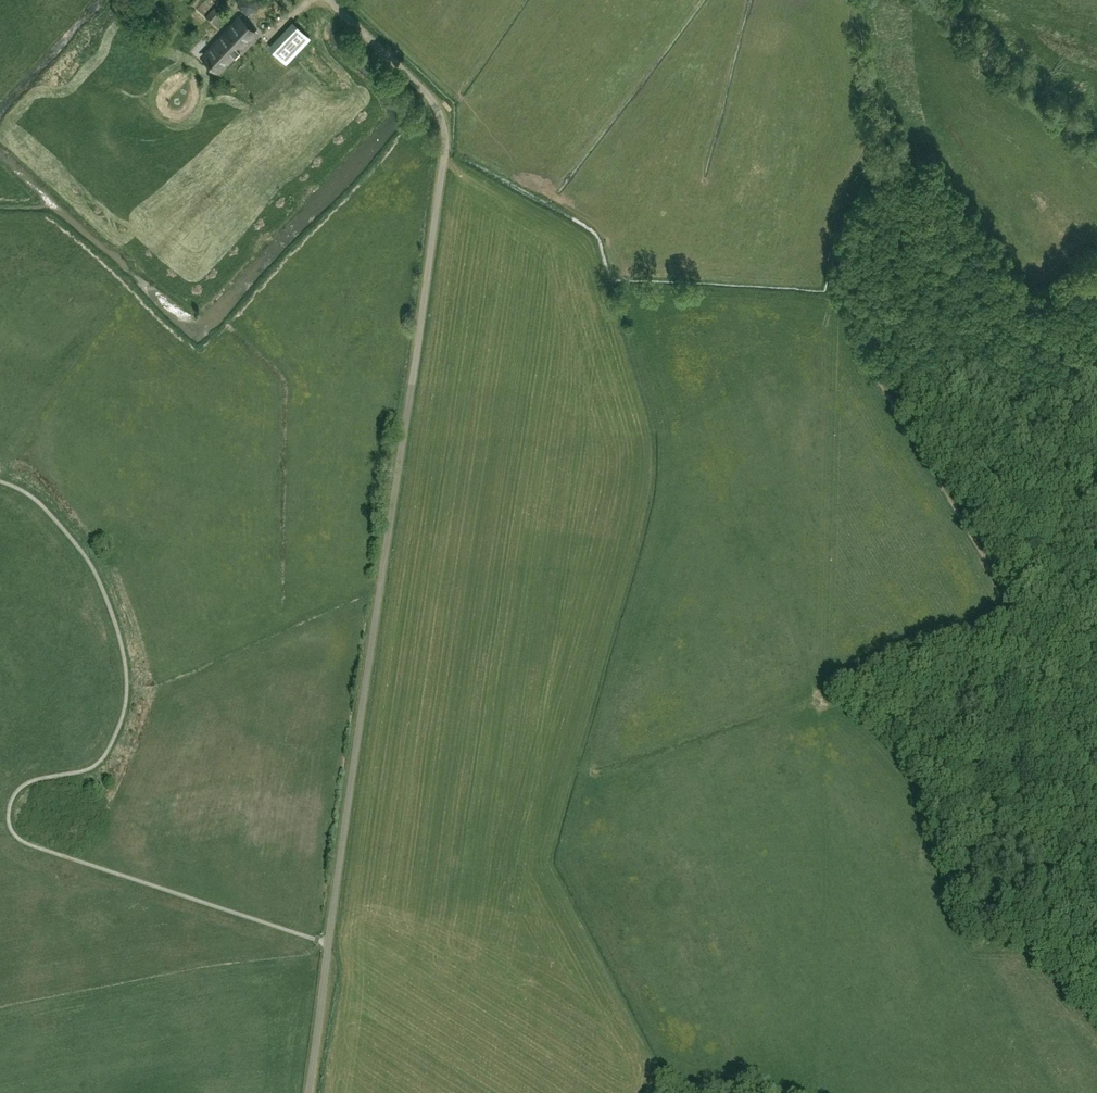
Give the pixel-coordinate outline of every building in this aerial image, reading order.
[(237,5),(246,12),(258,8),(259,0),(238,0),(237,5)] [(213,23),(222,13),(215,7),(206,17),(213,23)] [(240,51),(255,34),(238,18),(217,41),(218,41),(204,57),(220,72),(235,56),(236,57),(240,52),(240,51)] [(270,46),(287,62),(309,38),(293,23),(270,46)]
